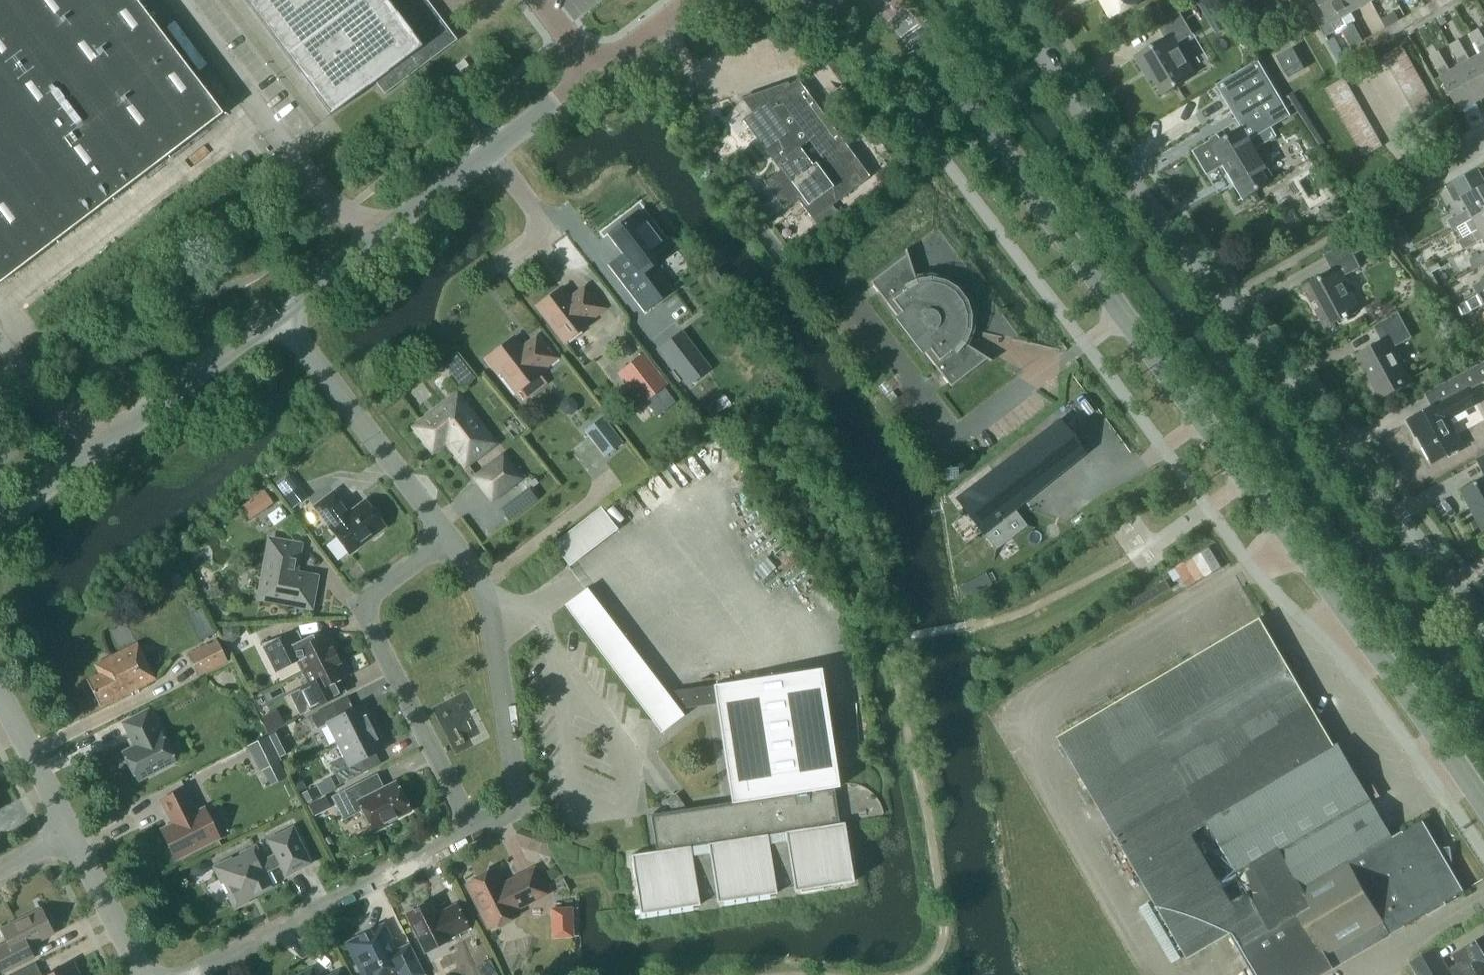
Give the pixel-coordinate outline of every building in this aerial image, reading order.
[(224,114),(137,0),(0,0),(0,285),(224,114)] [(330,114),(374,81),(375,81),(385,94),(457,39),(428,0),(244,0),(330,114)] [(1112,16),(1141,0),(1103,0),(1112,16)] [(1198,1),(1208,17),(1219,10),(1216,5),(1217,4),(1215,0),(1200,0),(1198,1)] [(1319,0),(1309,6),(1327,36),(1336,31),(1332,24),(1352,12),(1345,0),(1318,0),(1319,0)] [(1372,1),(1371,0),(1345,0),(1352,12),(1372,1)] [(1426,5),(1431,14),(1446,6),(1442,0),(1435,0),(1426,5)] [(1426,17),(1421,8),(1407,16),(1412,25),(1426,17)] [(1167,38),(1136,57),(1144,71),(1149,68),(1164,93),(1196,74),(1177,43),(1193,33),(1179,9),(1158,22),(1167,38)] [(1406,28),(1401,19),(1387,27),(1392,36),(1406,28)] [(1479,28),(1470,33),(1482,54),(1483,58),(1483,36),(1479,28)] [(1381,30),(1367,38),(1372,47),(1386,39),(1381,30)] [(1352,58),(1372,47),(1367,38),(1347,49),(1352,58)] [(1459,39),(1450,44),(1462,65),(1481,100),(1483,98),(1483,58),(1482,54),(1471,60),(1459,39)] [(1389,65),(1409,54),(1404,44),(1384,56),(1389,65)] [(1278,56),(1290,77),(1307,68),(1295,47),(1278,56)] [(1461,111),(1481,100),(1462,65),(1451,71),(1440,50),(1430,55),(1442,76),(1461,111)] [(1389,65),(1395,75),(1415,64),(1409,54),(1389,65)] [(1291,114),(1259,60),(1252,64),(1250,65),(1217,84),(1243,128),(1214,145),(1211,140),(1194,150),(1208,174),(1225,164),(1244,197),(1239,200),(1240,201),(1275,179),(1257,148),(1278,135),(1272,126),(1291,114)] [(1420,74),(1415,64),(1395,75),(1400,85),(1420,74)] [(1400,85),(1406,95),(1426,83),(1420,74),(1400,85)] [(1351,87),(1346,77),(1344,79),(1326,88),(1332,98),(1351,87)] [(765,179),(764,180),(768,185),(787,208),(799,198),(815,218),(870,175),(798,78),(789,84),(788,82),(750,94),(755,110),(741,120),(741,121),(743,120),(781,169),(766,180),(765,179)] [(1431,93),(1426,83),(1406,95),(1412,104),(1431,93)] [(1357,97),(1351,87),(1332,98),(1337,108),(1357,97)] [(1412,104),(1417,114),(1437,103),(1431,93),(1412,104)] [(1337,108),(1343,117),(1363,106),(1357,97),(1337,108)] [(1417,114),(1423,124),(1442,112),(1437,103),(1417,114)] [(1368,116),(1363,106),(1343,117),(1348,127),(1368,116)] [(1348,127),(1354,137),(1374,126),(1368,116),(1348,127)] [(1379,135),(1374,126),(1354,137),(1359,146),(1379,135)] [(1359,146),(1365,156),(1385,145),(1379,135),(1359,146)] [(1463,197),(1469,209),(1448,220),(1453,229),(1458,226),(1483,212),(1483,179),(1478,168),(1447,186),(1451,194),(1455,194),(1460,192),(1463,197)] [(773,201),(774,201),(763,187),(745,201),(755,214),(755,215),(761,211),(773,201)] [(773,201),(761,211),(769,221),(781,211),(773,201)] [(816,224),(823,234),(843,218),(836,208),(816,224)] [(652,265),(670,252),(639,211),(611,232),(625,251),(611,262),(647,308),(671,290),(652,265)] [(1483,238),(1483,212),(1458,226),(1464,237),(1459,240),(1464,249),(1483,238)] [(1372,244),(1366,232),(1326,254),(1335,270),(1305,286),(1312,301),(1317,298),(1331,325),(1361,308),(1343,275),(1361,266),(1355,254),(1372,244)] [(946,279),(931,275),(916,278),(907,249),(905,249),(907,254),(871,281),(951,386),(987,358),(991,361),(992,360),(967,344),(972,331),(972,329),(973,314),(968,299),(959,287),(946,279)] [(1470,260),(1475,269),(1483,264),(1483,252),(1470,260)] [(538,305),(565,341),(592,320),(591,318),(605,307),(594,293),(590,296),(584,288),(570,299),(561,288),(538,305)] [(1463,315),(1464,315),(1473,310),(1468,300),(1458,305),(1463,315)] [(1384,341),(1358,355),(1380,394),(1401,383),(1401,384),(1411,379),(1394,347),(1412,337),(1399,313),(1376,326),(1384,341)] [(1483,328),(1483,321),(1483,319),(1473,324),(1477,332),(1483,328)] [(659,346),(688,385),(711,368),(682,329),(659,346)] [(557,357),(546,342),(542,345),(536,338),(522,349),(513,337),(486,358),(498,373),(502,370),(517,390),(544,370),(543,368),(557,357)] [(642,404),(668,384),(644,352),(618,372),(642,404)] [(451,372),(464,361),(458,353),(444,364),(451,372)] [(1433,408),(1409,420),(1417,435),(1421,432),(1428,444),(1425,446),(1433,461),(1463,446),(1450,420),(1479,404),(1471,389),(1483,382),(1483,362),(1426,393),(1433,408)] [(416,427),(433,450),(447,439),(466,464),(494,442),(473,416),(469,419),(453,398),(416,427)] [(623,441),(603,415),(585,430),(605,455),(623,441)] [(1061,419),(957,498),(996,549),(993,561),(995,561),(997,549),(1027,525),(1039,527),(1039,526),(1027,524),(1013,506),(1085,451),(1061,419)] [(520,477),(503,455),(475,476),(493,498),(520,477)] [(291,474),(277,485),(286,496),(300,485),(291,474)] [(1463,490),(1483,530),(1483,479),(1463,490)] [(265,490),(256,496),(266,509),(274,503),(270,497),(265,490)] [(375,508),(371,508),(366,501),(351,512),(334,491),(315,506),(350,552),(370,536),(374,537),(381,532),(381,528),(384,526),(379,519),(380,515),(375,508)] [(618,529),(601,506),(553,543),(569,565),(570,566),(618,529)] [(261,597),(311,605),(316,577),(294,573),(299,545),(271,540),(261,597)] [(1191,586),(1225,566),(1213,546),(1179,565),(1191,586)] [(972,579),(959,586),(964,595),(974,593),(978,591),(972,579)] [(840,786),(822,668),(714,684),(715,686),(668,693),(588,587),(565,604),(580,624),(652,719),(662,732),(684,715),(678,707),(717,701),(732,801),(653,813),(659,850),(631,854),(641,914),(700,905),(699,897),(716,894),(718,902),(777,893),(776,885),(793,882),(795,890),(801,889),(801,892),(824,888),(823,886),(854,881),(845,822),(835,823),(830,788),(840,786)] [(202,608),(188,615),(200,639),(214,632),(202,608)] [(1058,736),(1135,865),(1189,959),(1231,934),(1240,950),(1241,950),(1256,974),(1321,974),(1392,933),(1392,934),(1406,925),(1464,891),(1449,866),(1452,864),(1450,850),(1445,851),(1442,853),(1438,847),(1423,821),(1426,820),(1425,819),(1394,837),(1340,746),(1339,744),(1335,746),(1291,670),(1261,618),(1058,736)] [(223,626),(224,641),(234,641),(240,634),(239,624),(223,626)] [(297,661),(303,672),(337,654),(334,648),(337,646),(329,632),(315,639),(313,634),(299,641),(294,631),(262,643),(276,671),(297,661)] [(188,653),(199,675),(228,661),(217,639),(188,653)] [(100,673),(87,680),(100,704),(114,697),(115,699),(156,678),(138,642),(95,664),(100,673)] [(341,661),(337,654),(303,672),(309,684),(289,693),(300,715),(347,692),(341,680),(351,674),(344,660),(341,661)] [(369,714),(363,703),(339,715),(333,704),(312,715),(318,727),(327,722),(338,744),(376,724),(371,713),(369,714)] [(160,733),(148,709),(123,722),(135,745),(124,751),(138,780),(176,761),(161,732),(160,733)] [(270,732),(285,724),(277,709),(262,716),(270,732)] [(382,735),(376,724),(338,744),(344,757),(331,764),(341,783),(367,770),(361,760),(385,747),(380,736),(382,735)] [(280,756),(292,750),(281,729),(270,735),(280,756)] [(281,760),(269,735),(248,745),(260,770),(281,760)] [(374,832),(389,824),(387,822),(411,810),(396,781),(366,797),(359,782),(331,796),(343,819),(363,809),(373,829),(374,832)] [(306,803),(321,795),(316,785),(301,794),(306,803)] [(197,812),(185,788),(162,800),(174,823),(162,829),(177,858),(219,837),(205,808),(197,812)] [(315,815),(325,810),(323,806),(330,803),(326,795),(309,803),(315,815)] [(268,839),(275,854),(263,861),(256,846),(240,853),(242,856),(233,860),(232,858),(215,866),(222,882),(225,880),(231,893),(229,894),(235,907),(249,901),(247,898),(272,885),(265,871),(280,864),(286,875),(312,862),(293,826),(268,839)] [(199,876),(206,873),(208,867),(205,862),(199,861),(192,864),(191,870),(193,875),(199,876)] [(496,869),(467,883),(489,928),(495,925),(500,927),(511,921),(512,916),(518,913),(516,909),(547,893),(535,868),(503,884),(496,869)] [(450,938),(469,928),(457,903),(437,913),(431,901),(418,907),(415,909),(406,914),(425,952),(450,939),(450,938)] [(551,937),(574,936),(573,906),(550,907),(551,937)] [(54,933),(51,928),(53,922),(49,915),(44,913),(41,908),(2,928),(9,942),(0,946),(0,967),(3,973),(34,957),(29,946),(54,933)] [(382,925),(371,931),(371,929),(360,935),(360,937),(349,943),(364,972),(362,973),(363,974),(391,974),(398,971),(400,974),(422,974),(424,974),(408,944),(395,950),(382,925)] [(1465,968),(1469,974),(1483,974),(1483,936),(1453,954),(1462,970),(1465,968)] [(1437,946),(1410,962),(1417,974),(1453,974),(1437,946)] [(39,974),(34,963),(9,974),(39,974)] [(49,974),(80,974),(73,963),(49,974)]
